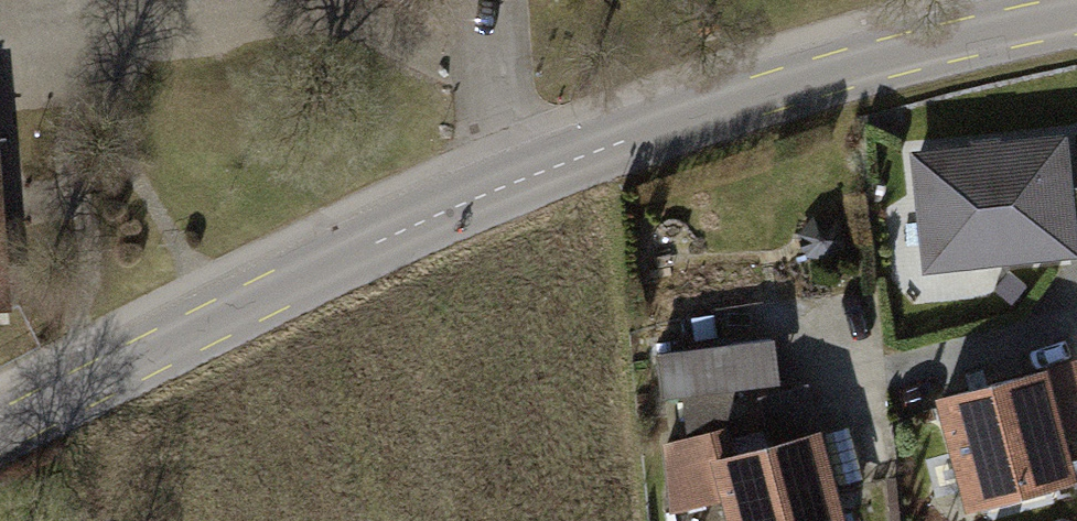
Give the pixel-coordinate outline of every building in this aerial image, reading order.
[(1054,133),(905,145),(914,265),(1063,253),(1054,133)] [(10,314),(0,170),(0,315),(10,314)] [(766,332),(645,346),(651,393),(772,379),(766,332)] [(922,393),(947,502),(1063,476),(1053,430),(1076,425),(1076,392),(1070,360),(922,393)] [(753,392),(762,427),(820,411),(811,376),(753,392)] [(806,424),(718,448),(711,424),(645,442),(666,515),(705,504),(710,520),(833,520),(806,424)]
